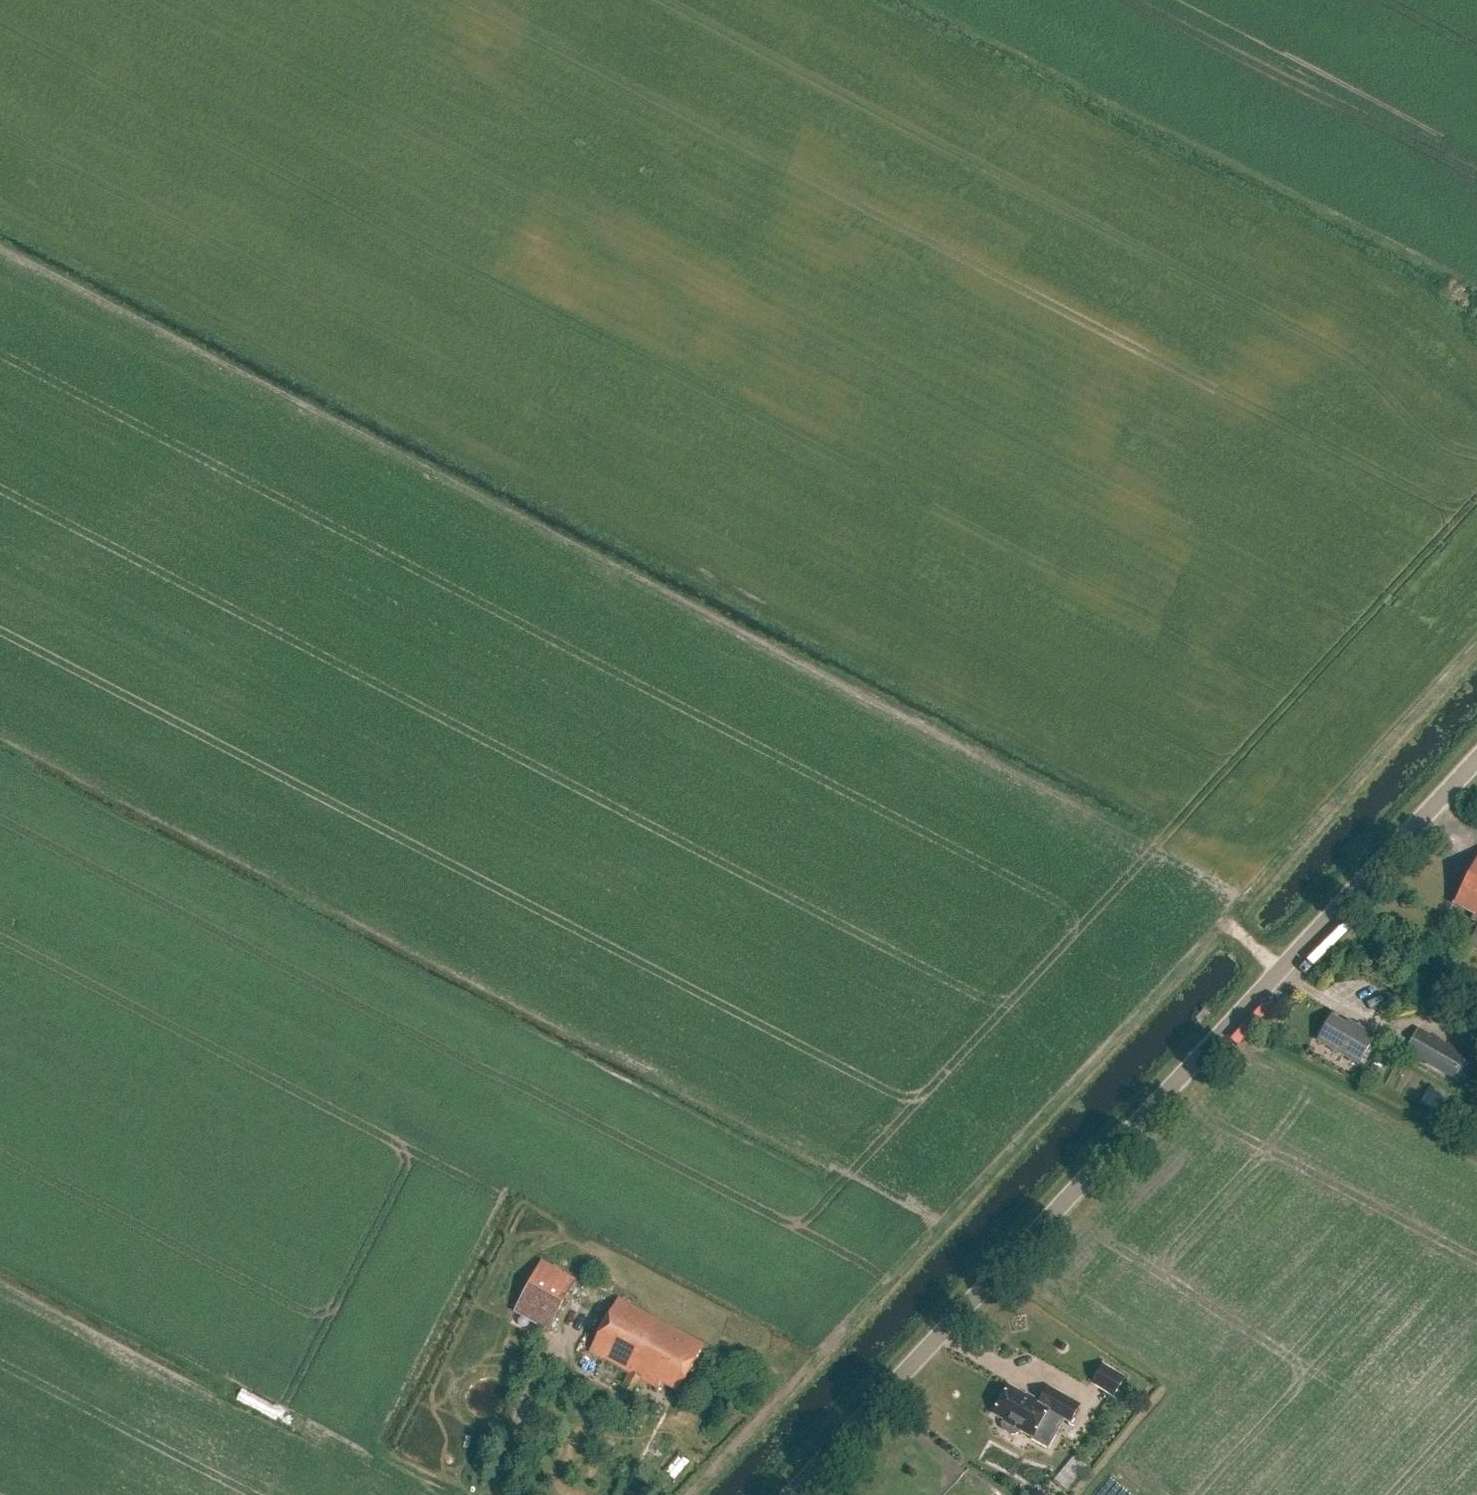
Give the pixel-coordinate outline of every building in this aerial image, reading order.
[(1454,905),(1474,916),(1471,921),(1476,924),(1476,861),(1454,905)] [(1251,1045),(1280,1011),(1264,997),(1235,1031),(1251,1045)] [(1359,1065),(1375,1038),(1354,1026),(1352,1030),(1332,1018),(1318,1041),(1359,1065)] [(1454,1079),(1466,1058),(1418,1030),(1406,1051),(1454,1079)] [(1427,1103),(1448,1110),(1454,1089),(1433,1083),(1427,1103)] [(551,1324),(572,1286),(539,1268),(519,1307),(551,1324)] [(679,1394),(704,1346),(619,1300),(590,1353),(631,1375),(623,1389),(634,1395),(641,1381),(658,1390),(661,1384),(679,1394)] [(1125,1378),(1103,1365),(1091,1385),(1112,1398),(1125,1378)] [(1016,1436),(1019,1434),(1020,1432),(1033,1439),(1040,1426),(1056,1435),(1065,1421),(1070,1424),(1080,1406),(1048,1388),(1039,1404),(1010,1387),(994,1415),(1004,1421),(1003,1424),(1003,1428),(1005,1431),(1012,1435),(1016,1436)] [(1074,1488),(1093,1465),(1081,1455),(1062,1478),(1074,1488)]
